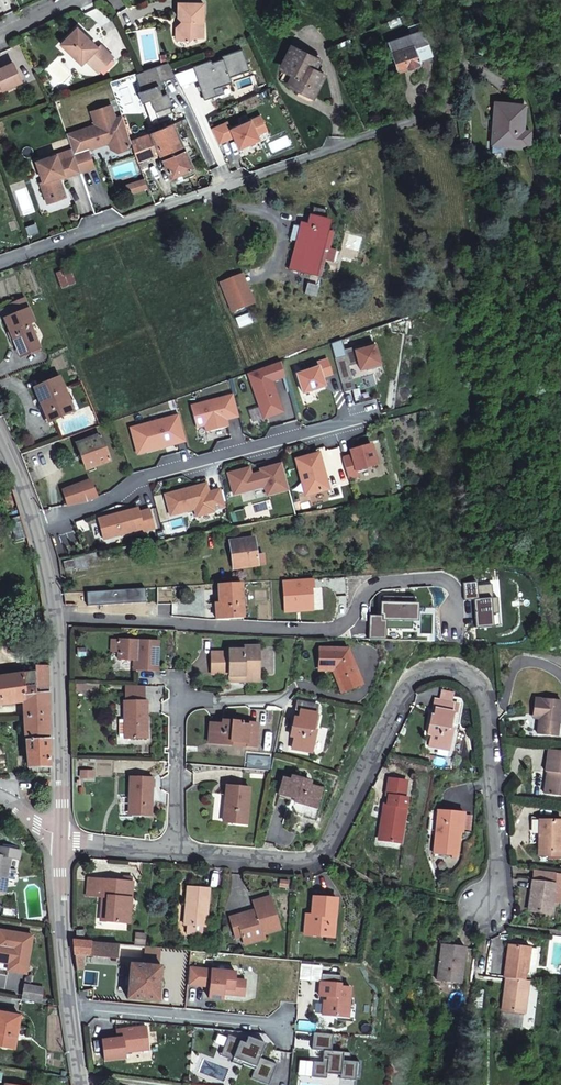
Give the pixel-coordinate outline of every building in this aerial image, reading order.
[(183,38),(191,33),(201,34),(202,0),(177,0),(177,8),(181,14),(185,15),(185,18),(176,26),(182,36),(183,38)] [(174,20),(174,23),(176,26),(185,18),(185,15),(181,14),(174,20)] [(182,36),(176,26),(174,23),(174,36),(182,36)] [(415,65),(414,61),(429,58),(421,25),(410,27),(411,32),(388,38),(392,56),(388,57),(393,71),(415,65)] [(70,26),(55,42),(75,62),(80,57),(92,69),(108,53),(95,40),(90,46),(70,26)] [(316,66),(319,58),(321,54),(299,41),(289,60),(293,63),(288,71),(290,71),(294,74),(291,79),(311,92),(325,71),(316,66)] [(209,61),(192,66),(203,100),(233,90),(229,78),(250,71),(242,48),(221,55),(222,60),(210,64),(209,61)] [(16,80),(7,59),(0,62),(0,87),(16,80)] [(158,83),(137,91),(141,102),(150,98),(158,116),(170,111),(168,107),(173,105),(167,91),(162,93),(158,83)] [(526,113),(524,89),(497,92),(499,132),(528,130),(533,123),(532,118),(526,113)] [(129,142),(119,116),(112,119),(108,106),(88,113),(92,127),(78,132),(86,152),(106,145),(109,151),(116,154),(125,151),(129,142)] [(227,122),(213,128),(219,144),(234,137),(239,149),(261,140),(259,135),(267,132),(260,115),(229,129),(227,122)] [(195,170),(183,145),(171,122),(129,142),(137,165),(159,155),(170,177),(179,174),(181,177),(195,170)] [(93,170),(86,152),(78,132),(64,136),(71,152),(56,159),(53,152),(33,160),(41,180),(46,178),(49,185),(42,188),(45,199),(64,193),(58,174),(62,172),(63,175),(78,169),(80,174),(93,170)] [(139,169),(148,188),(145,181),(125,189),(128,197),(149,188),(155,201),(163,199),(146,166),(139,169)] [(39,181),(42,188),(49,185),(46,178),(41,180),(39,181)] [(295,254),(318,259),(327,221),(312,217),(309,226),(302,224),(295,254)] [(312,284),(315,270),(299,266),(295,280),(312,284)] [(65,271),(54,276),(61,290),(72,284),(65,271)] [(243,292),(247,290),(241,274),(236,277),(243,292)] [(252,302),(247,290),(243,292),(236,277),(220,283),(232,311),(252,302)] [(27,328),(33,325),(24,303),(12,308),(16,316),(4,321),(20,359),(37,352),(27,328)] [(375,341),(345,350),(347,354),(337,358),(345,383),(355,379),(352,368),(361,366),(362,369),(368,368),(370,369),(381,365),(375,341)] [(320,366),(299,374),(306,393),(325,385),(324,375),(333,371),(328,360),(318,363),(320,366)] [(282,362),(249,374),(266,418),(284,411),(275,381),(286,376),(282,362)] [(46,423),(71,413),(58,382),(33,390),(46,423)] [(234,397),(193,409),(198,429),(205,427),(208,434),(229,428),(228,421),(240,417),(234,397)] [(179,418),(132,431),(140,455),(186,441),(179,418)] [(101,470),(110,467),(98,433),(92,434),(93,438),(74,445),(85,471),(100,466),(101,470)] [(373,442),(344,450),(351,475),(359,472),(358,467),(378,461),(373,442)] [(25,457),(23,451),(12,456),(14,461),(20,459),(25,457)] [(320,451),(298,458),(307,493),(329,486),(320,451)] [(251,468),(230,475),(235,495),(268,488),(271,496),(291,489),(283,465),(263,471),(264,473),(253,475),(251,468)] [(98,498),(88,479),(60,490),(66,507),(87,503),(98,498)] [(208,486),(166,498),(171,518),(198,512),(199,518),(216,514),(216,511),(225,508),(221,492),(210,494),(208,486)] [(139,509),(99,521),(104,542),(145,530),(146,532),(155,530),(149,511),(140,513),(139,509)] [(251,532),(249,533),(222,539),(228,568),(258,563),(251,532)] [(86,575),(84,563),(63,566),(64,575),(74,574),(77,576),(86,575)] [(222,603),(223,621),(245,619),(243,583),(221,584),(222,603)] [(30,642),(32,668),(48,666),(46,640),(30,642)] [(133,662),(137,661),(137,671),(157,672),(158,643),(119,642),(118,661),(133,662)] [(229,656),(212,657),(213,677),(229,676),(230,682),(244,681),(244,676),(259,675),(258,647),(244,647),(245,651),(229,653),(229,656)] [(321,649),(320,665),(332,666),(332,672),(338,673),(342,682),(339,683),(342,692),(366,684),(353,652),(321,649)] [(32,668),(33,675),(0,680),(0,706),(23,703),(48,700),(48,666),(32,668)] [(537,711),(556,712),(557,690),(533,687),(533,705),(537,705),(537,711)] [(48,717),(48,700),(23,703),(24,719),(48,717)] [(455,717),(457,707),(433,701),(431,712),(435,713),(433,721),(429,720),(424,740),(429,741),(427,750),(447,754),(452,731),(448,730),(451,716),(455,717)] [(318,707),(298,703),(297,711),(300,711),(298,720),(294,719),(291,736),(294,736),(292,749),(312,752),(316,732),(314,731),(318,707)] [(119,741),(146,740),(146,707),(125,706),(125,723),(120,723),(119,741)] [(536,722),(555,724),(556,712),(537,711),(536,722)] [(24,719),(26,742),(49,740),(48,717),(24,719)] [(220,726),(209,726),(208,745),(231,746),(231,742),(249,742),(249,746),(256,747),(257,721),(248,720),(248,724),(241,724),(242,721),(220,720),(220,726)] [(545,784),(560,785),(560,736),(545,735),(543,762),(546,762),(545,784)] [(50,766),(49,740),(26,742),(28,763),(28,766),(28,768),(50,766)] [(290,782),(283,780),(279,794),(294,798),(293,802),(316,808),(320,790),(309,787),(310,783),(291,777),(290,782)] [(403,802),(406,784),(388,780),(385,799),(389,800),(387,808),(383,807),(380,825),(384,826),(380,842),(400,846),(408,803),(403,802)] [(151,821),(151,784),(129,783),(129,804),(134,804),(133,820),(151,821)] [(249,790),(227,788),(223,823),(245,825),(249,790)] [(320,790),(316,808),(293,802),(291,810),(293,816),(314,823),(324,791),(320,790)] [(460,833),(457,833),(459,815),(438,813),(434,856),(458,858),(460,833)] [(467,816),(459,815),(457,833),(460,833),(465,834),(467,816)] [(560,838),(560,829),(560,818),(539,816),(537,849),(560,851),(560,838)] [(0,841),(0,889),(8,890),(13,850),(19,851),(20,843),(0,841)] [(556,877),(556,865),(533,864),(533,875),(556,877)] [(554,908),(556,877),(533,875),(531,907),(554,908)] [(89,897),(101,898),(101,882),(89,882),(89,897)] [(124,883),(101,882),(101,898),(105,899),(110,899),(109,923),(133,923),(134,883),(124,883)] [(209,893),(187,892),(187,906),(190,906),(190,916),(187,916),(187,927),(208,928),(209,893)] [(335,916),(336,896),(312,895),(311,912),(304,912),(304,934),(328,935),(329,916),(335,916)] [(234,927),(242,924),(246,937),(248,945),(268,940),(267,934),(281,930),(270,897),(255,903),(257,911),(259,916),(250,919),(248,914),(232,919),(234,927)] [(259,916),(257,911),(248,914),(250,919),(259,916)] [(246,937),(242,924),(234,927),(238,939),(246,937)] [(0,941),(0,963),(12,966),(11,970),(29,973),(36,935),(2,929),(0,941)] [(142,948),(149,949),(150,938),(139,938),(140,948),(142,948)] [(533,944),(511,941),(506,971),(508,972),(503,1004),(524,1008),(529,976),(525,976),(527,968),(528,968),(530,960),(538,961),(540,947),(532,946),(533,944)] [(469,948),(445,943),(437,980),(461,986),(469,948)] [(70,945),(75,973),(79,973),(79,960),(111,961),(112,955),(118,955),(118,947),(74,945),(70,945)] [(232,972),(186,968),(184,985),(208,987),(205,998),(220,999),(221,994),(242,996),(242,981),(232,979),(232,972)] [(155,1003),(158,971),(127,969),(125,1001),(155,1003)] [(337,970),(318,970),(316,992),(325,993),(324,997),(320,998),(320,1011),(334,1011),(334,1015),(343,1017),(346,983),(337,981),(337,970)] [(15,1050),(22,1017),(0,1013),(0,1047),(15,1050)] [(98,1042),(100,1062),(122,1060),(122,1055),(146,1053),(143,1031),(115,1034),(114,1041),(98,1042)] [(310,1031),(309,1050),(321,1050),(320,1067),(312,1065),(311,1079),(322,1080),(324,1078),(337,1080),(336,1084),(354,1084),(357,1066),(347,1064),(348,1052),(329,1049),(329,1033),(310,1031)] [(225,1039),(218,1059),(252,1070),(252,1079),(268,1083),(273,1063),(257,1059),(260,1044),(245,1039),(243,1044),(225,1039)] [(86,1071),(88,1080),(95,1080),(95,1072),(86,1071)]
